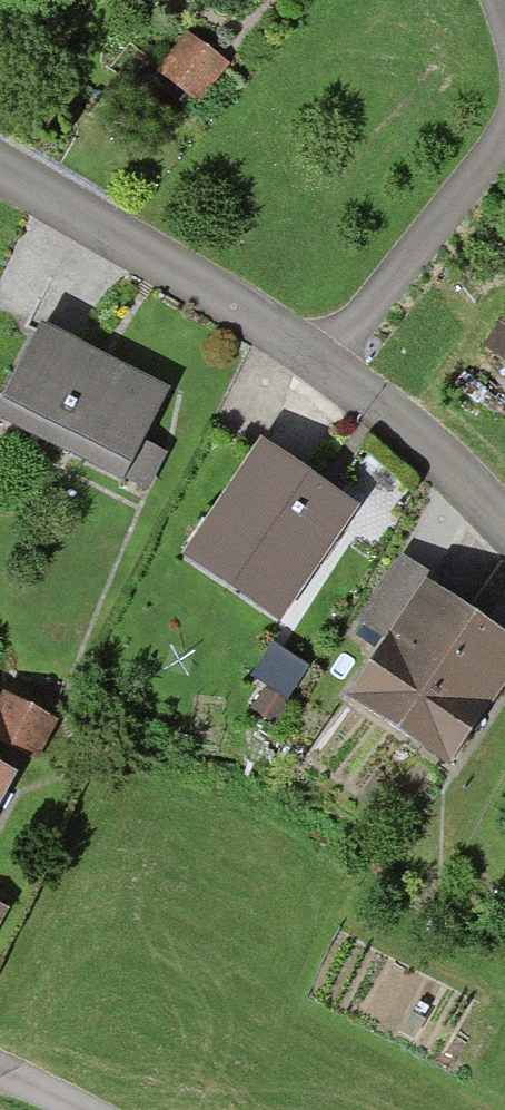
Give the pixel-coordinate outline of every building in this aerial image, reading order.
[(187,33),(157,71),(199,104),(229,66),(187,33)] [(481,352),(504,371),(504,321),(481,352)] [(0,405),(0,420),(123,482),(143,443),(169,390),(104,357),(40,325),(0,405)] [(261,442),(183,557),(281,624),(338,541),(360,509),(261,442)] [(168,456),(143,443),(123,482),(148,495),(168,456)] [(355,623),(384,643),(424,584),(430,588),(436,579),(401,555),(355,623)] [(424,584),(384,643),(344,699),(447,771),(476,727),(504,684),(504,638),(430,588),(424,584)] [(0,697),(0,741),(38,760),(58,722),(2,693),(0,697)] [(15,775),(0,767),(0,803),(15,775)] [(10,910),(0,905),(0,929),(10,910)]
